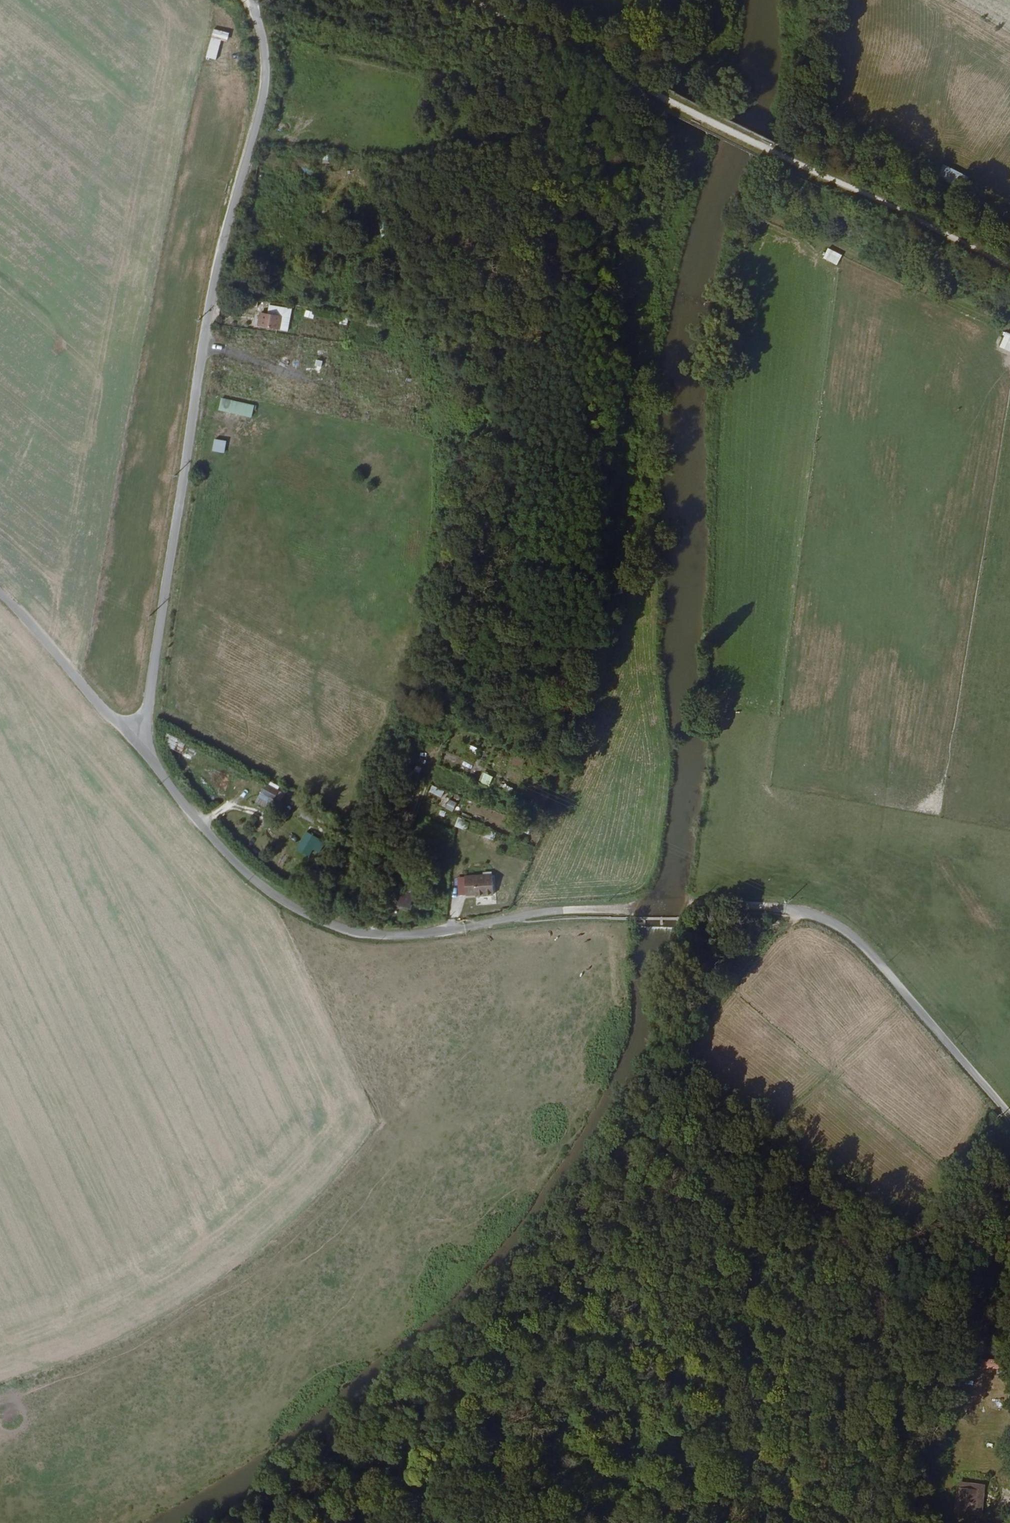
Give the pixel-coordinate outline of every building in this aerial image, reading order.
[(215,60),(221,39),(227,40),(229,33),(213,29),(205,58),(215,60)] [(966,191),(972,177),(943,164),(937,178),(966,191)] [(827,247),(823,258),(837,265),(842,254),(827,247)] [(277,329),(279,316),(262,314),(260,326),(277,329)] [(999,347),(1009,352),(1009,334),(1005,332),(999,347)] [(252,417),(255,404),(221,397),(218,410),(252,417)] [(212,451),(224,453),(226,440),(213,438),(212,451)] [(179,753),(183,745),(170,738),(166,746),(179,753)] [(186,770),(181,774),(205,800),(210,796),(186,770)] [(490,788),(491,779),(483,778),(481,786),(490,788)] [(258,796),(278,806),(285,793),(264,783),(258,796)] [(431,785),(428,792),(441,797),(444,790),(431,785)] [(445,807),(454,811),(457,803),(448,799),(445,807)] [(302,816),(310,819),(312,811),(304,809),(302,816)] [(317,814),(313,820),(325,827),(329,820),(317,814)] [(454,826),(465,830),(469,820),(458,816),(454,826)] [(468,837),(483,840),(484,832),(470,829),(468,837)] [(319,853),(325,841),(305,831),(296,849),(309,855),(312,849),(319,853)] [(494,898),(493,878),(475,880),(476,885),(466,886),(467,899),(476,898),(477,899),(494,898)] [(419,903),(423,890),(408,886),(404,899),(419,903)] [(980,1358),(980,1369),(1000,1369),(1001,1359),(980,1358)] [(976,1516),(979,1492),(959,1490),(956,1514),(976,1516)]
